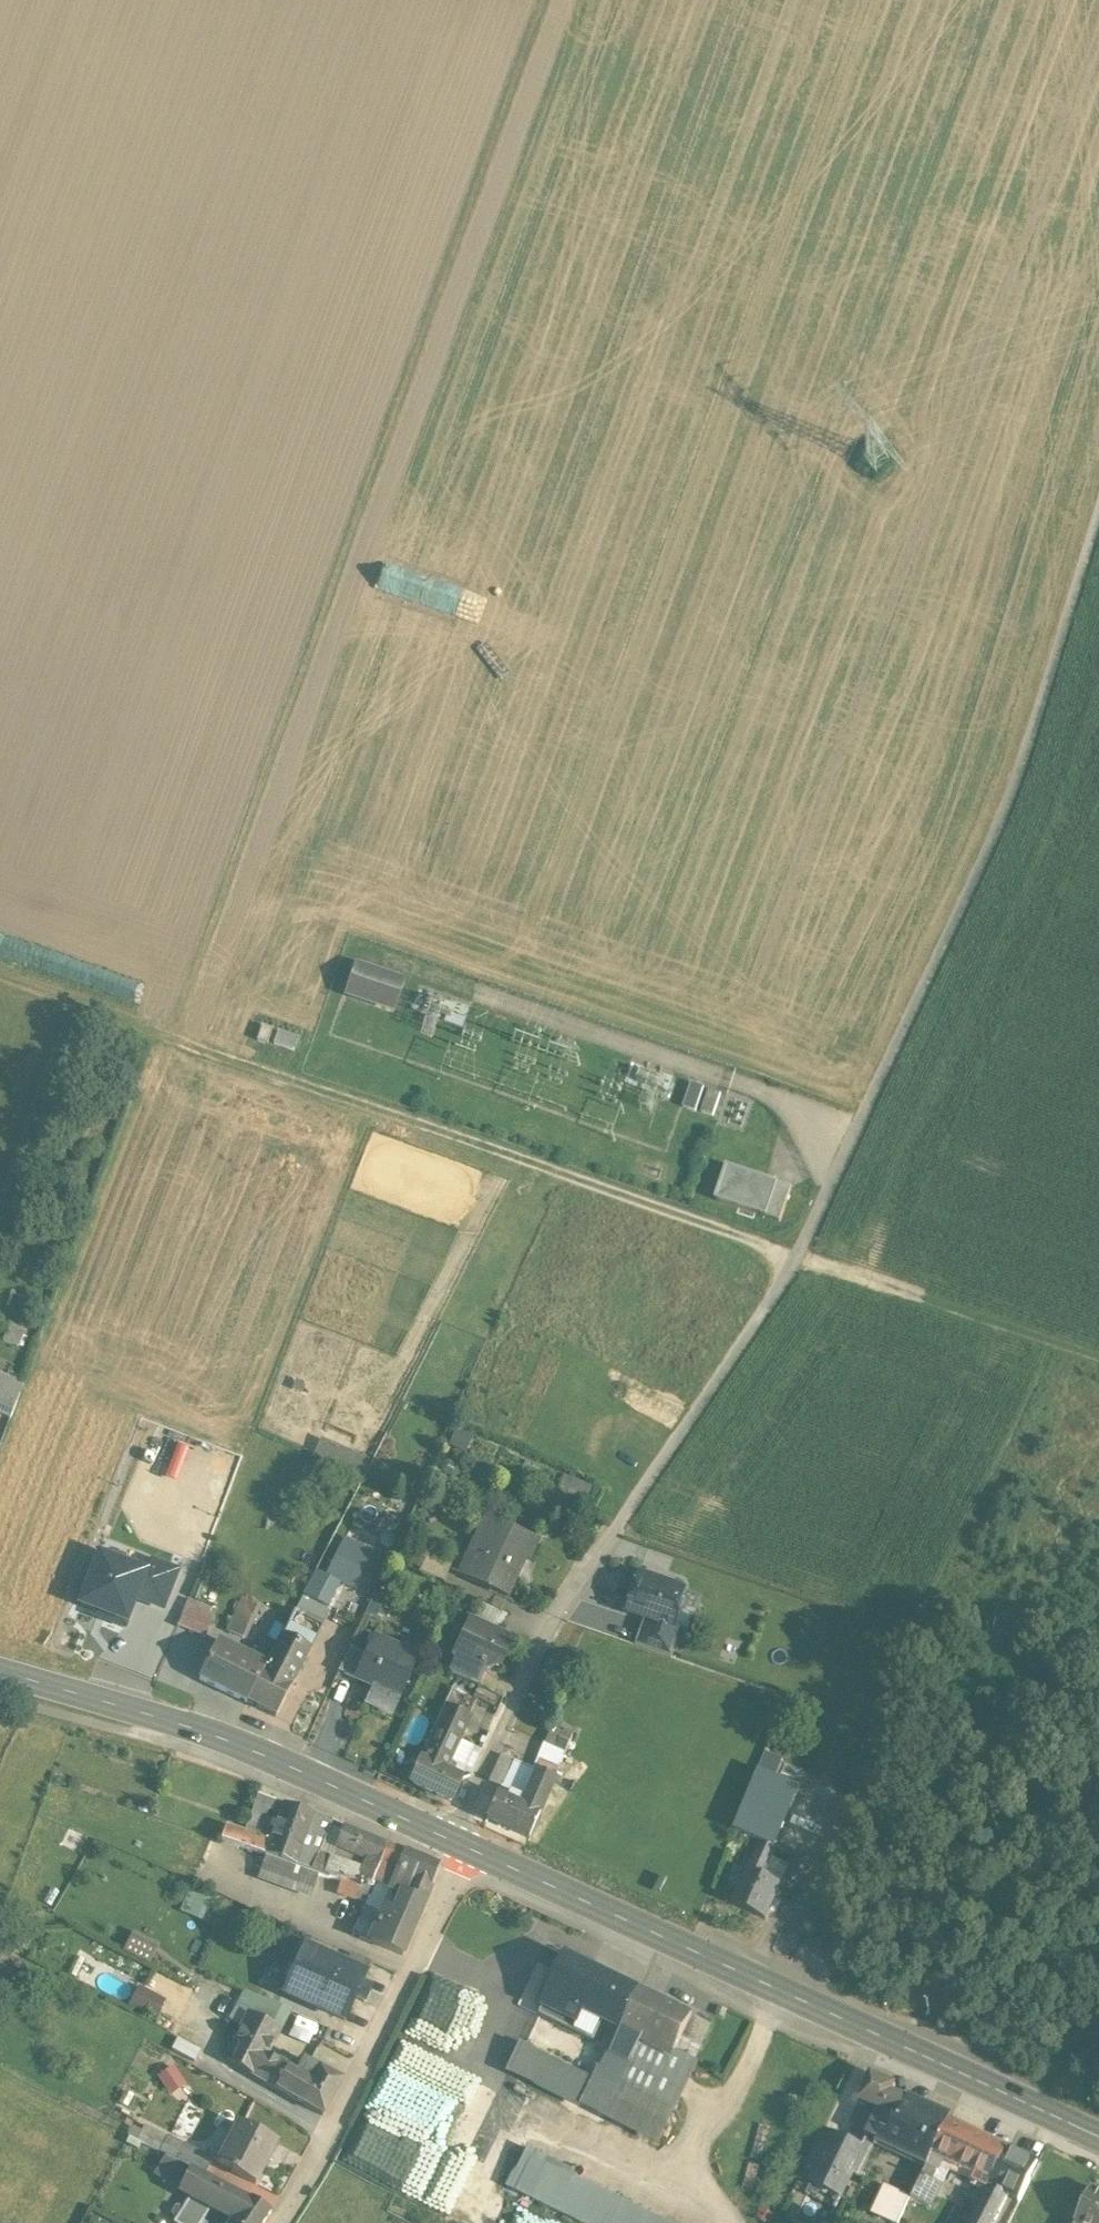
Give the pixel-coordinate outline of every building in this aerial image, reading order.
[(401,984),(355,968),(346,996),(391,1012),(401,984)] [(261,1029),(256,1043),(266,1047),(271,1032),(261,1029)] [(297,1041),(277,1034),(272,1047),(292,1053),(297,1041)] [(689,1085),(681,1109),(693,1113),(702,1089),(689,1085)] [(718,1094),(707,1090),(699,1114),(711,1118),(718,1094)] [(789,1190),(724,1168),(713,1202),(777,1224),(789,1190)] [(8,1329),(2,1343),(18,1349),(23,1334),(8,1329)] [(0,1375),(0,1414),(10,1418),(23,1383),(0,1375)] [(557,1503),(581,1506),(585,1481),(561,1478),(557,1503)] [(537,1544),(482,1518),(472,1541),(476,1543),(460,1578),(506,1600),(523,1562),(528,1564),(537,1544)] [(367,1550),(342,1537),(335,1551),(326,1570),(350,1582),(367,1550)] [(145,1574),(99,1557),(80,1606),(105,1616),(104,1620),(124,1628),(135,1599),(145,1574)] [(176,1572),(149,1562),(145,1574),(135,1599),(162,1609),(176,1572)] [(316,1573),(304,1597),(328,1608),(340,1585),(316,1573)] [(684,1591),(638,1575),(625,1613),(643,1619),(670,1629),(671,1627),(684,1591)] [(218,1609),(188,1597),(177,1626),(206,1637),(218,1609)] [(259,1607),(241,1598),(226,1632),(244,1641),(259,1607)] [(303,1618),(293,1613),(286,1625),(279,1639),(309,1655),(322,1628),(303,1618)] [(670,1629),(643,1619),(633,1647),(669,1659),(680,1630),(671,1627),(670,1629)] [(509,1644),(469,1626),(453,1659),(455,1660),(482,1672),(481,1673),(493,1669),(497,1670),(509,1644)] [(194,1678),(221,1692),(236,1662),(231,1660),(237,1647),(218,1638),(215,1637),(194,1678)] [(309,1655),(279,1639),(270,1658),(264,1668),(275,1674),(272,1679),(291,1689),(309,1655)] [(417,1660),(372,1640),(366,1655),(354,1682),(377,1692),(370,1707),(391,1717),(417,1660)] [(366,1655),(349,1647),(336,1674),(354,1682),(366,1655)] [(252,1649),(243,1666),(261,1675),(261,1674),(264,1668),(270,1658),(252,1649)] [(482,1672),(455,1660),(448,1675),(475,1687),(481,1673),(482,1672)] [(243,1666),(236,1662),(221,1692),(245,1705),(261,1675),(243,1666)] [(159,1672),(142,1666),(138,1677),(155,1682),(159,1672)] [(275,1674),(264,1668),(261,1674),(272,1679),(275,1674)] [(272,1679),(261,1674),(261,1675),(245,1705),(275,1720),(291,1689),(272,1679)] [(460,1710),(449,1704),(445,1713),(457,1718),(460,1710)] [(457,1718),(445,1713),(432,1740),(453,1750),(466,1722),(457,1718)] [(573,1737),(551,1727),(543,1745),(565,1755),(573,1737)] [(453,1750),(432,1740),(427,1752),(447,1762),(453,1750)] [(565,1755),(543,1745),(536,1763),(557,1772),(565,1755)] [(448,1777),(442,1774),(445,1767),(447,1762),(427,1752),(411,1786),(448,1803),(458,1782),(448,1777)] [(759,1771),(776,1778),(783,1761),(766,1755),(759,1771)] [(514,1763),(500,1757),(488,1783),(499,1788),(503,1789),(514,1763)] [(532,1771),(514,1763),(503,1789),(499,1788),(495,1797),(519,1808),(535,1773),(532,1771)] [(557,1772),(536,1763),(532,1771),(535,1773),(553,1780),(557,1772)] [(452,1770),(445,1767),(442,1774),(448,1777),(452,1770)] [(535,1773),(519,1808),(538,1817),(553,1780),(535,1773)] [(758,1775),(733,1836),(760,1847),(775,1853),(798,1792),(758,1775)] [(259,1796),(252,1814),(265,1819),(272,1801),(259,1796)] [(519,1808),(495,1797),(485,1820),(528,1840),(538,1817),(519,1808)] [(285,1806),(279,1825),(274,1823),(272,1830),(276,1832),(272,1844),(267,1858),(280,1863),(298,1811),(285,1806)] [(313,1817),(298,1811),(280,1863),(295,1868),(300,1852),(313,1817)] [(252,1814),(245,1834),(258,1839),(265,1819),(252,1814)] [(330,1824),(320,1820),(314,1835),(325,1839),(330,1824)] [(245,1834),(226,1828),(221,1842),(267,1858),(272,1844),(258,1839),(245,1834)] [(343,1829),(337,1847),(368,1861),(363,1872),(363,1874),(373,1879),(386,1847),(343,1829)] [(438,1869),(386,1847),(373,1879),(373,1881),(391,1889),(390,1892),(392,1893),(423,1906),(430,1890),(438,1869)] [(775,1853),(760,1847),(757,1853),(772,1859),(775,1853)] [(318,1858),(300,1852),(295,1868),(312,1874),(318,1858)] [(772,1859),(757,1853),(748,1875),(762,1881),(772,1859)] [(796,1859),(775,1853),(772,1859),(762,1881),(781,1890),(784,1881),(785,1882),(796,1859)] [(310,1904),(320,1877),(312,1874),(295,1868),(280,1863),(267,1858),(260,1878),(291,1889),(291,1897),(310,1904)] [(335,1864),(318,1858),(312,1874),(320,1877),(329,1880),(335,1864)] [(796,1859),(785,1882),(798,1887),(808,1865),(796,1859)] [(363,1872),(335,1864),(329,1880),(343,1883),(369,1889),(373,1881),(373,1879),(363,1874),(363,1872)] [(762,1881),(748,1875),(733,1909),(766,1923),(781,1890),(762,1881)] [(373,1881),(369,1889),(343,1883),(339,1894),(367,1905),(364,1910),(381,1917),(392,1893),(390,1892),(391,1889),(373,1881)] [(423,1906),(392,1893),(381,1917),(364,1910),(358,1925),(365,1928),(359,1941),(369,1945),(370,1943),(401,1957),(423,1906)] [(837,1941),(824,1934),(817,1948),(830,1955),(837,1941)] [(365,1975),(304,1948),(283,1994),(344,2021),(354,1999),(363,2003),(369,1990),(360,1986),(365,1975)] [(551,1969),(564,1976),(572,1961),(550,1949),(541,1964),(551,1969)] [(601,1977),(572,1961),(564,1976),(551,1969),(533,2005),(543,2009),(541,2015),(575,2031),(583,2014),(601,1977)] [(621,2032),(639,1994),(601,1977),(583,2014),(604,2024),(621,2032)] [(143,1984),(134,2004),(163,2017),(172,1997),(143,1984)] [(279,2033),(289,2011),(244,1991),(228,2021),(245,2028),(250,2019),(275,2031),(279,2033)] [(661,2005),(639,1994),(621,2032),(623,2033),(642,2042),(661,2005)] [(661,2005),(642,2042),(654,2048),(675,2058),(676,2055),(693,2020),(661,2005)] [(604,2024),(583,2014),(575,2031),(596,2041),(600,2034),(605,2036),(608,2029),(603,2027),(604,2024)] [(245,2028),(236,2045),(263,2058),(264,2057),(275,2031),(250,2019),(245,2028)] [(693,2020),(676,2055),(692,2063),(709,2028),(693,2020)] [(611,2056),(629,2065),(642,2042),(623,2033),(611,2056)] [(200,2052),(177,2040),(171,2051),(194,2064),(200,2052)] [(629,2065),(611,2056),(609,2055),(595,2082),(582,2107),(658,2146),(699,2067),(692,2063),(676,2055),(675,2058),(654,2048),(642,2042),(629,2065)] [(507,2070),(582,2107),(595,2082),(520,2044),(507,2070)] [(263,2058),(236,2045),(226,2062),(253,2078),(263,2058)] [(291,2072),(264,2057),(263,2058),(253,2078),(281,2093),(291,2072)] [(299,2058),(291,2072),(310,2083),(318,2069),(299,2058)] [(185,2086),(174,2069),(160,2078),(172,2095),(185,2086)] [(310,2083),(291,2072),(281,2093),(322,2116),(340,2081),(318,2069),(310,2083)] [(888,2137),(895,2122),(899,2124),(909,2102),(892,2095),(895,2088),(870,2077),(850,2121),(857,2125),(853,2133),(868,2140),(878,2144),(883,2134),(888,2137)] [(164,2096),(158,2093),(149,2110),(153,2122),(163,2118),(161,2109),(164,2096)] [(899,2124),(895,2122),(888,2137),(883,2134),(878,2144),(929,2168),(949,2125),(951,2122),(909,2102),(899,2124)] [(275,2144),(238,2125),(218,2164),(231,2171),(230,2173),(254,2185),(267,2160),(262,2157),(269,2143),(274,2145),(275,2144)] [(993,2145),(949,2125),(929,2168),(940,2173),(944,2165),(976,2180),(993,2145)] [(822,2133),(805,2169),(817,2174),(834,2138),(822,2133)] [(862,2152),(834,2138),(817,2174),(812,2185),(841,2199),(852,2176),(860,2180),(878,2144),(868,2140),(862,2152)] [(1008,2152),(993,2145),(976,2180),(975,2183),(990,2190),(1008,2152)] [(210,2179),(218,2164),(186,2148),(178,2163),(210,2179)] [(527,2148),(508,2187),(580,2222),(680,2222),(527,2148)] [(405,2165),(430,2172),(434,2160),(409,2152),(405,2165)] [(1008,2152),(990,2190),(1007,2199),(1020,2205),(1038,2167),(1008,2152)] [(230,2190),(184,2167),(178,2179),(195,2190),(188,2202),(206,2214),(215,2201),(223,2204),(230,2190)] [(940,2173),(929,2168),(927,2172),(912,2203),(931,2212),(942,2188),(935,2185),(940,2173)] [(170,2191),(188,2202),(195,2190),(178,2179),(170,2191)] [(230,2190),(223,2204),(240,2213),(248,2201),(249,2200),(230,2190)] [(977,2217),(974,2222),(995,2222),(1007,2199),(990,2190),(977,2217)] [(886,2191),(874,2216),(889,2222),(902,2222),(911,2203),(886,2191)] [(1091,2192),(1076,2222),(1098,2222),(1098,2195),(1091,2192)] [(234,2222),(262,2222),(268,2215),(248,2201),(240,2213),(234,2222)] [(188,2202),(174,2222),(200,2222),(206,2214),(188,2202)] [(964,2210),(958,2222),(974,2222),(977,2217),(964,2210)]
